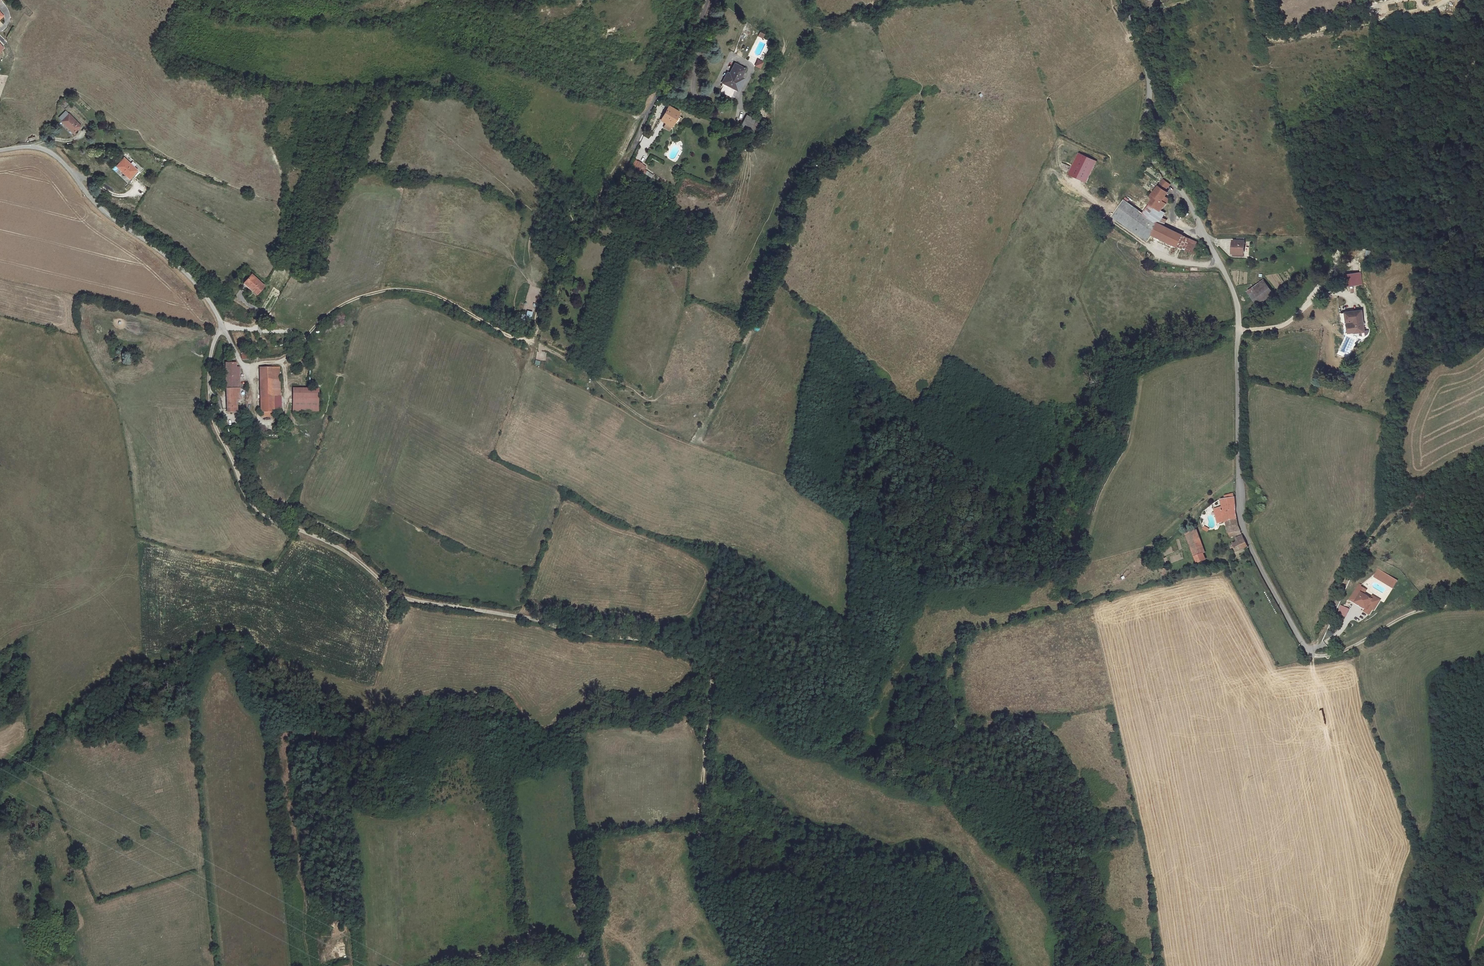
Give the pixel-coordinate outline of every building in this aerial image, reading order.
[(761,68),(764,61),(758,58),(754,65),(761,68)] [(735,62),(734,65),(741,68),(735,80),(728,77),(728,78),(725,84),(736,88),(746,68),(735,62)] [(734,65),(730,73),(728,77),(735,80),(741,68),(734,65)] [(720,92),(730,97),(734,90),(723,85),(720,92)] [(55,104),(60,108),(61,110),(67,104),(66,103),(61,98),(55,104)] [(661,119),(667,122),(672,125),(680,112),(669,106),(661,119)] [(77,125),(63,111),(57,117),(71,132),(77,125)] [(756,119),(747,114),(741,126),(750,130),(756,119)] [(1088,182),(1098,160),(1079,152),(1069,174),(1088,182)] [(635,159),(630,168),(644,175),(648,166),(635,159)] [(142,172),(128,160),(120,170),(135,181),(142,172)] [(115,166),(112,169),(128,183),(130,180),(115,166)] [(1165,180),(1153,193),(1152,195),(1154,198),(1150,205),(1146,203),(1144,206),(1164,219),(1167,214),(1164,211),(1170,201),(1167,198),(1169,195),(1167,193),(1169,189),(1168,188),(1171,185),(1165,180)] [(1114,218),(1139,233),(1151,240),(1154,234),(1172,244),(1178,233),(1179,231),(1176,229),(1175,232),(1161,224),(1141,211),(1124,199),(1114,218)] [(1144,206),(1141,211),(1161,224),(1164,219),(1144,206)] [(1184,236),(1178,233),(1172,244),(1178,248),(1184,236)] [(1241,239),(1230,240),(1231,252),(1242,252),(1241,239)] [(253,271),(244,281),(250,286),(251,285),(259,292),(267,283),(253,271)] [(1350,285),(1349,276),(1340,277),(1342,286),(1350,285)] [(1262,282),(1245,293),(1255,307),(1272,296),(1262,282)] [(1365,333),(1363,310),(1346,312),(1347,321),(1353,321),(1354,333),(1365,333)] [(225,364),(226,389),(240,389),(239,368),(236,368),(236,363),(225,364)] [(274,416),(273,412),(272,382),(281,381),(280,367),(259,368),(261,416),(274,416)] [(272,382),(273,412),(281,412),(281,381),(272,382)] [(240,389),(226,389),(227,413),(237,413),(237,401),(241,401),(240,389)] [(319,389),(294,389),(294,400),(319,399),(319,389)] [(319,399),(294,400),(294,412),(320,412),(319,399)] [(1225,520),(1236,516),(1236,513),(1236,502),(1236,495),(1234,495),(1233,491),(1225,493),(1226,497),(1221,498),(1223,506),(1215,508),(1218,522),(1225,520)] [(1236,516),(1225,520),(1227,525),(1238,522),(1236,516)] [(1238,525),(1238,522),(1227,525),(1228,534),(1237,532),(1238,535),(1234,536),(1236,541),(1229,543),(1231,545),(1229,545),(1231,550),(1234,548),(1235,550),(1246,545),(1238,525)] [(1188,532),(1197,555),(1206,551),(1209,550),(1200,528),(1188,532)] [(1209,558),(1206,551),(1197,555),(1200,562),(1209,558)] [(1373,578),(1394,589),(1399,580),(1377,569),(1373,578)] [(1359,588),(1351,602),(1367,612),(1372,603),(1361,596),(1364,591),(1359,588)]
